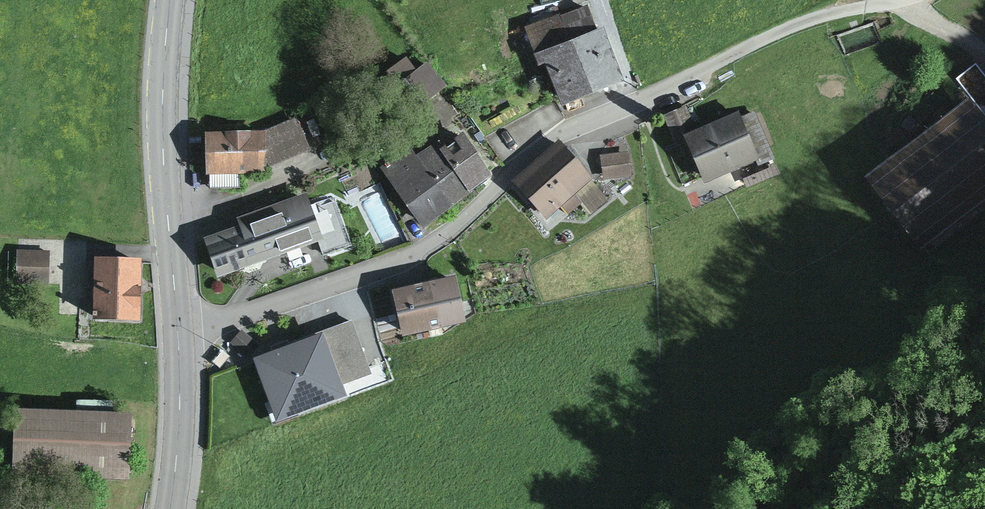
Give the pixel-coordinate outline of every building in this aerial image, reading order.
[(587,11),(562,20),(594,102),(626,90),(604,34),(597,37),(587,11)] [(561,17),(524,31),(540,73),(546,71),(563,114),(594,102),(562,20),(561,17)] [(406,61),(385,75),(393,88),(414,74),(406,61)] [(447,89),(427,66),(403,88),(423,110),(447,89)] [(947,124),(962,160),(971,156),(983,183),(984,183),(984,107),(947,124)] [(683,141),(698,135),(687,109),(663,118),(674,144),(683,141)] [(698,135),(683,141),(705,189),(759,164),(761,168),(776,161),(755,113),(740,119),(739,116),(698,135)] [(262,137),(206,138),(207,173),(207,179),(266,178),(266,173),(310,154),(296,122),(262,137)] [(464,139),(443,153),(472,197),(493,182),(464,139)] [(421,231),(451,210),(417,159),(407,144),(377,164),(421,231)] [(472,197),(443,153),(437,145),(417,159),(451,210),(472,197)] [(591,182),(558,146),(513,187),(546,224),(562,210),(568,217),(581,206),(573,198),(591,182)] [(629,154),(600,157),(603,182),(632,179),(629,154)] [(776,167),(743,182),(747,190),(780,176),(776,167)] [(608,201),(591,182),(573,198),(581,206),(591,217),(608,201)] [(308,198),(261,214),(278,262),(319,247),(324,259),(352,249),(336,203),(312,211),(308,198)] [(240,231),(204,244),(218,283),(278,262),(261,214),(237,223),(240,231)] [(50,253),(17,252),(16,286),(49,287),(50,253)] [(142,266),(86,264),(85,285),(93,285),(92,326),(140,328),(142,266)] [(521,266),(510,266),(510,277),(521,277),(521,266)] [(455,282),(393,297),(404,343),(466,328),(455,282)] [(353,323),(320,334),(322,338),(323,338),(341,388),(373,377),(353,323)] [(260,346),(242,331),(231,345),(249,360),(260,346)] [(322,338),(251,363),(273,425),(274,428),(346,403),(341,388),(323,338),(322,338)] [(76,402),(76,419),(113,420),(114,404),(76,402)] [(76,419),(16,416),(13,480),(127,486),(130,421),(113,420),(76,419)]
